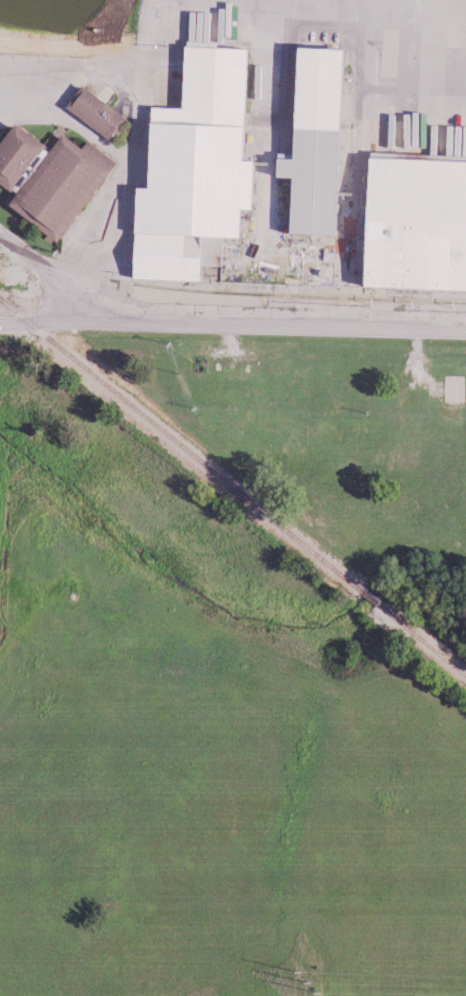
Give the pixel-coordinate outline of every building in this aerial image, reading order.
[(218,6),(218,40),(252,40),(252,10),(255,10),(255,5),(218,6)] [(124,276),(194,282),(196,265),(214,267),(217,236),(231,238),(234,208),(243,209),(247,160),(234,159),(238,111),(245,111),(249,59),(242,59),(243,49),(179,44),(174,108),(144,105),(138,188),(129,187),(129,194),(130,194),(124,276)] [(281,233),(327,234),(330,122),(339,122),(342,49),(287,47),(284,158),(268,158),(267,176),(283,176),(281,233)] [(272,68),(250,68),(251,103),(272,102),(272,68)] [(110,140),(125,117),(77,84),(61,107),(110,140)] [(112,159),(84,139),(77,148),(55,133),(44,148),(8,122),(0,133),(0,187),(4,190),(23,165),(28,168),(2,204),(52,241),(112,159)] [(357,157),(352,286),(465,291),(465,161),(357,157)] [(335,234),(336,178),(329,178),(328,234),(335,234)]
